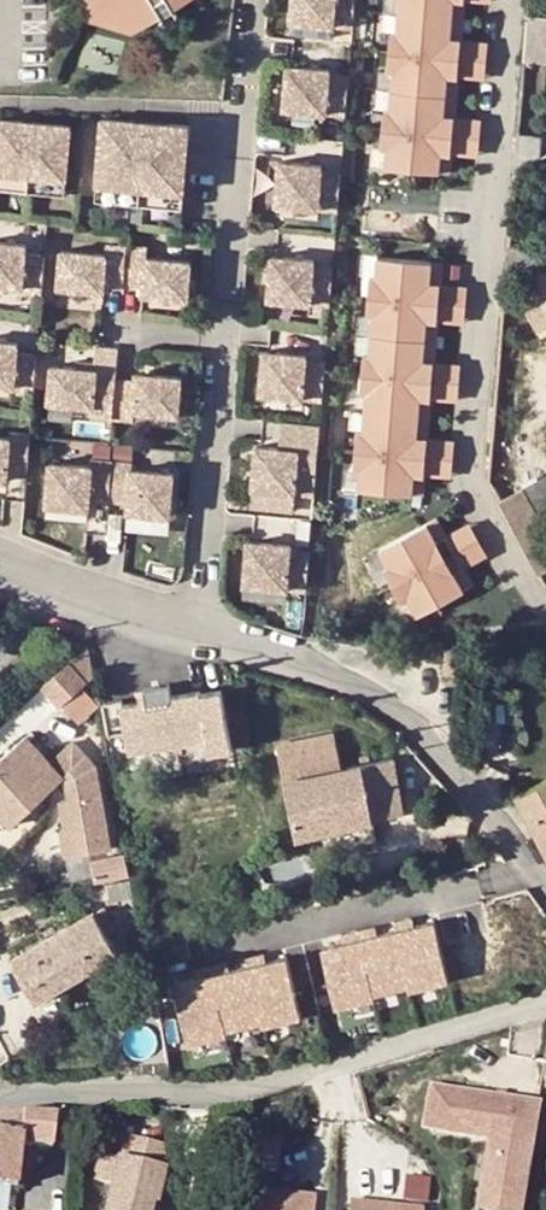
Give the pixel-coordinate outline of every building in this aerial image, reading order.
[(83,1),(78,18),(129,32),(186,0),(156,0),(131,13),(83,1)] [(83,1),(131,13),(156,0),(83,0),(83,1)] [(291,9),(351,14),(352,0),(292,0),(291,9)] [(396,15),(460,19),(461,8),(451,8),(452,0),(397,0),(396,15)] [(451,8),(461,8),(462,0),(452,0),(451,8)] [(394,35),(388,35),(387,53),(447,57),(449,31),(460,31),(460,19),(396,15),(394,35)] [(520,62),(545,65),(545,20),(524,17),(520,62)] [(459,40),(460,31),(449,31),(447,57),(484,61),(486,42),(459,40)] [(447,57),(387,53),(385,71),(391,72),(389,92),(454,97),(455,86),(445,85),(447,57)] [(330,57),(287,54),(284,98),(344,102),(347,64),(330,63),(330,57)] [(454,97),(389,92),(388,112),(382,112),(380,131),(441,135),(443,108),(453,109),(454,97)] [(1,107),(0,122),(0,173),(71,179),(76,114),(1,107)] [(453,109),(443,108),(441,135),(478,138),(480,120),(453,118),(453,109)] [(194,121),(107,113),(101,180),(188,188),(194,121)] [(441,135),(380,131),(379,149),(385,149),(383,169),(448,175),(449,163),(439,162),(441,135)] [(540,135),(514,133),(511,176),(538,161),(540,135)] [(478,138),(441,135),(439,162),(449,163),(450,154),(477,156),(478,138)] [(322,153),(280,150),(276,194),(337,198),(340,159),(322,158),(322,153)] [(0,173),(0,189),(69,195),(71,179),(0,173)] [(188,188),(101,180),(99,196),(186,204),(188,188)] [(0,232),(0,276),(24,277),(24,283),(44,285),(47,247),(28,245),(28,234),(0,232)] [(106,245),(61,242),(59,280),(105,282),(105,273),(125,275),(127,236),(107,235),(106,245)] [(127,236),(125,275),(144,276),(143,284),(189,287),(192,250),(147,247),(148,237),(127,236)] [(315,249),(273,245),(269,289),(330,294),(332,255),(315,253),(315,249)] [(374,280),(368,280),(367,298),(428,303),(430,276),(440,276),(441,265),(376,260),(374,280)] [(440,276),(430,276),(428,303),(438,304),(465,306),(466,287),(439,286),(440,276)] [(428,303),(367,298),(366,317),(372,317),(370,337),(435,343),(436,331),(426,330),(428,303)] [(438,304),(428,303),(426,330),(436,331),(437,322),(464,324),(465,306),(438,304)] [(0,332),(0,375),(17,376),(17,382),(36,384),(39,345),(20,344),(21,333),(0,332)] [(368,357),(362,357),(361,376),(422,381),(424,353),(434,354),(435,343),(370,337),(368,357)] [(308,342),(265,339),(262,382),(323,387),(326,348),(308,347),(308,342)] [(434,354),(424,353),(422,381),(432,381),(459,383),(461,365),(433,363),(434,354)] [(99,358),(57,355),(54,392),(95,395),(94,405),(115,407),(118,368),(99,366),(99,358)] [(137,370),(118,368),(115,407),(135,409),(136,398),(177,402),(181,365),(138,362),(137,370)] [(422,381),(361,376),(359,395),(365,395),(364,415),(429,420),(430,408),(419,407),(422,381)] [(459,383),(422,381),(419,407),(430,408),(430,400),(457,402),(459,383)] [(362,435),(356,435),(355,453),(416,458),(418,430),(428,431),(429,420),(364,415),(362,435)] [(0,434),(0,478),(8,478),(9,468),(29,470),(32,431),(12,429),(12,435),(0,434)] [(428,431),(418,430),(416,458),(453,461),(454,443),(427,440),(428,431)] [(300,438),(258,435),(254,478),(315,483),(319,445),(300,443),(300,438)] [(94,457),(53,454),(50,497),(93,500),(93,489),(113,490),(115,451),(95,451),(94,457)] [(136,453),(115,451),(113,490),(132,492),(131,502),(174,504),(176,462),(135,459),(136,453)] [(416,458),(355,453),(353,472),(359,472),(358,493),(423,498),(423,486),(413,485),(416,458)] [(453,461),(416,458),(413,485),(423,486),(424,477),(452,479),(453,461)] [(497,500),(538,575),(545,570),(545,476),(497,500)] [(389,570),(384,573),(393,589),(446,560),(433,536),(442,531),(437,521),(380,552),(389,570)] [(442,531),(433,536),(446,560),(479,542),(471,526),(447,539),(442,531)] [(308,578),(311,540),(293,538),(293,533),(250,530),(247,573),(308,578)] [(479,542),(446,560),(459,584),(468,579),(464,572),(488,559),(479,542)] [(446,560),(393,589),(402,605),(407,602),(417,621),(474,589),(468,579),(459,584),(446,560)] [(92,680),(86,644),(38,686),(61,711),(92,680)] [(147,701),(149,707),(172,702),(171,696),(169,684),(145,689),(147,701)] [(122,700),(103,703),(109,735),(126,732),(130,752),(177,744),(205,738),(208,753),(232,749),(220,690),(200,693),(199,690),(171,696),(172,702),(149,707),(147,701),(124,706),(122,700)] [(9,825),(61,777),(65,782),(69,801),(59,803),(64,831),(77,829),(82,855),(109,850),(94,767),(73,743),(49,763),(27,738),(0,763),(0,815),(9,825)] [(205,738),(177,744),(179,759),(208,753),(205,738)] [(343,741),(284,754),(300,836),(322,831),(326,851),(377,840),(373,818),(403,811),(392,759),(349,769),(343,741)] [(518,795),(545,846),(545,780),(518,795)] [(77,829),(64,831),(69,857),(82,855),(77,829)] [(109,856),(114,877),(129,874),(126,854),(109,856)] [(98,858),(103,880),(114,877),(109,856),(98,858)] [(130,880),(107,884),(110,902),(133,897),(130,880)] [(92,914),(14,960),(37,999),(114,954),(92,914)] [(432,916),(321,945),(337,1004),(448,975),(432,916)] [(283,953),(171,982),(186,1040),(298,1012),(283,953)] [(430,1088),(423,1127),(489,1141),(478,1209),(523,1209),(541,1105),(430,1088)] [(0,1117),(0,1185),(15,1187),(20,1145),(49,1148),(53,1116),(22,1114),(0,1117)] [(242,1130),(239,1163),(272,1167),(275,1134),(242,1130)] [(99,1151),(91,1179),(109,1183),(103,1209),(151,1209),(153,1205),(157,1207),(167,1168),(99,1151)] [(431,1198),(431,1174),(407,1174),(407,1197),(431,1198)] [(261,1190),(258,1209),(314,1209),(315,1195),(261,1190)] [(350,1201),(350,1209),(422,1209),(350,1201)]
